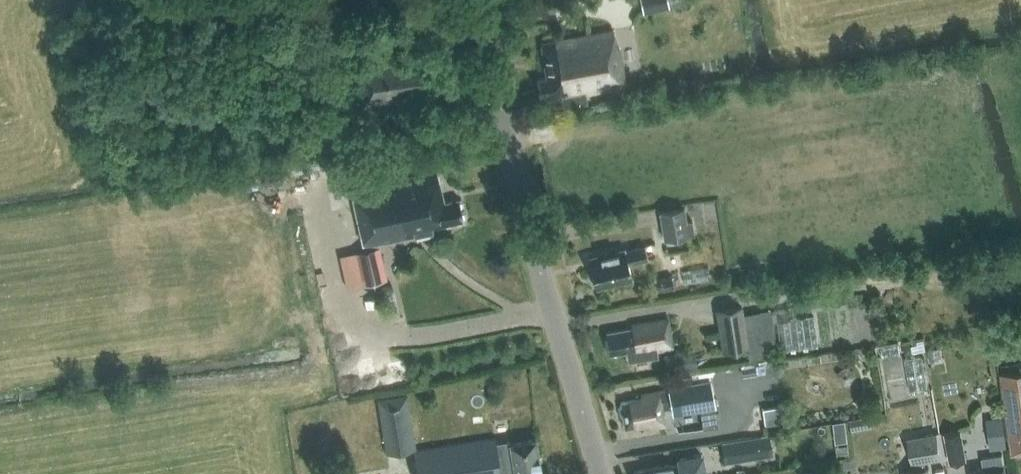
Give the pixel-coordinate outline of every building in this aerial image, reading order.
[(680,5),(679,0),(641,0),(643,13),(680,5)] [(626,84),(627,84),(627,82),(626,77),(621,48),(616,49),(613,31),(542,42),(548,76),(537,78),(540,95),(560,92),(562,106),(587,102),(585,91),(626,84)] [(406,53),(405,50),(353,57),(358,92),(361,91),(363,108),(419,101),(419,96),(431,94),(425,50),(406,53)] [(445,201),(439,171),(352,189),(365,249),(355,251),(362,283),(387,278),(379,240),(441,227),(439,221),(464,216),(461,198),(445,201)] [(684,210),(660,213),(664,240),(694,236),(692,222),(686,223),(684,210)] [(646,261),(642,246),(589,258),(595,288),(630,280),(627,265),(646,261)] [(673,288),(670,278),(653,282),(656,292),(673,288)] [(748,347),(749,359),(777,355),(775,341),(771,308),(743,312),(742,307),(716,311),(721,351),(748,347)] [(607,331),(610,353),(627,350),(629,360),(657,356),(656,351),(673,349),(669,319),(632,324),(633,328),(607,331)] [(925,350),(924,343),(923,341),(903,344),(904,347),(905,353),(925,350)] [(955,353),(935,355),(939,394),(959,392),(955,353)] [(856,376),(847,364),(835,373),(844,385),(856,376)] [(742,377),(757,374),(755,365),(741,368),(742,377)] [(710,381),(709,379),(716,367),(691,371),(692,375),(666,379),(667,388),(710,381)] [(1002,374),(1012,454),(1020,452),(1020,371),(1002,374)] [(641,400),(622,403),(626,426),(646,423),(647,428),(665,426),(662,407),(670,406),(671,414),(699,410),(714,407),(710,381),(667,388),(668,391),(641,395),(641,400)] [(416,448),(407,396),(378,401),(386,453),(416,448)] [(761,407),(764,426),(787,422),(784,403),(761,407)] [(714,407),(699,410),(702,428),(717,425),(714,407)] [(851,430),(858,428),(856,417),(849,419),(851,430)] [(964,460),(959,430),(944,433),(949,463),(964,460)] [(1004,432),(988,434),(990,450),(1006,447),(1004,432)] [(770,434),(722,442),(726,462),(773,454),(770,434)] [(929,469),(926,469),(924,461),(940,458),(936,434),(909,439),(912,463),(913,463),(914,471),(903,473),(930,473),(929,469)] [(494,437),(415,450),(419,473),(541,473),(535,438),(512,442),(512,440),(495,443),(494,437)] [(634,471),(635,473),(705,473),(702,453),(680,458),(682,469),(679,470),(677,463),(634,471)] [(983,469),(970,471),(971,473),(1006,473),(1002,454),(981,457),(983,469)] [(855,457),(842,458),(843,466),(856,465),(855,457)]
